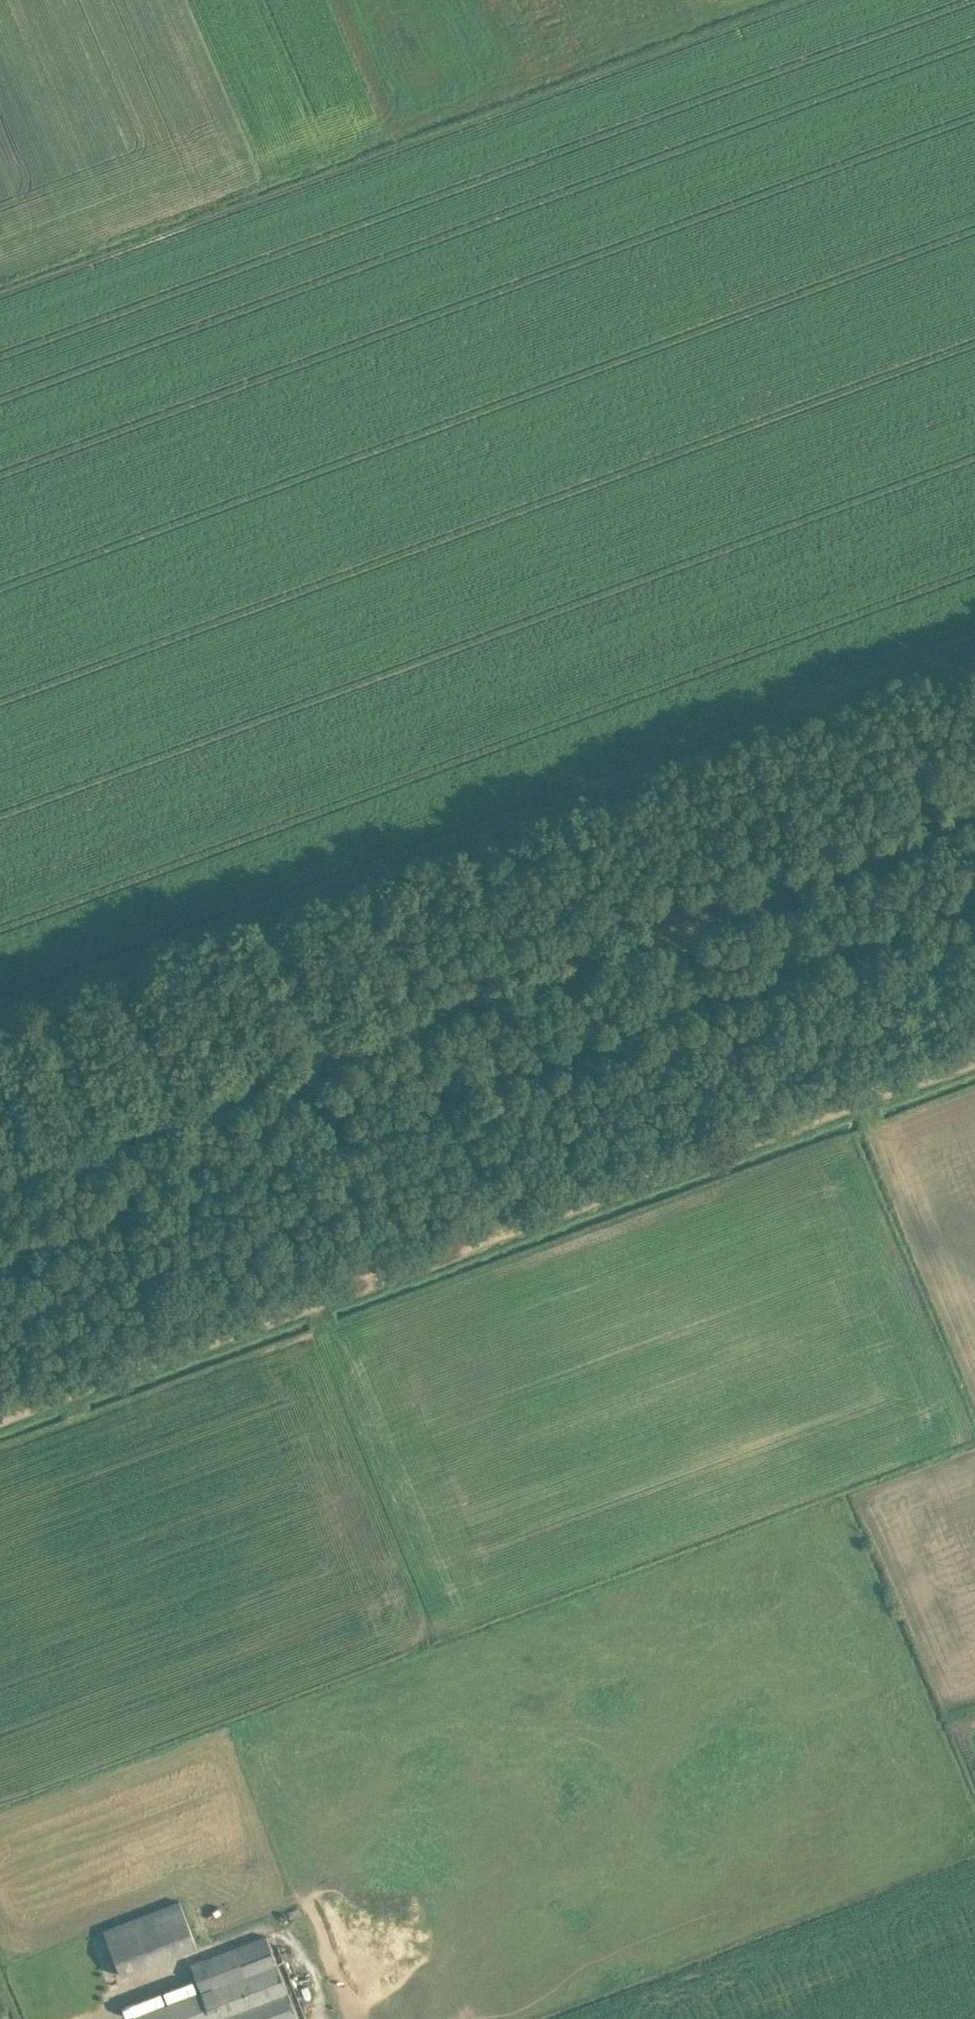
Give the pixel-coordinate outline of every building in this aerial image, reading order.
[(121,1975),(196,1946),(179,1902),(104,1931),(121,1975)] [(277,1963),(266,1935),(190,1963),(200,1992),(138,2016),(139,2018),(299,2018),(288,1991),(277,1963)]
